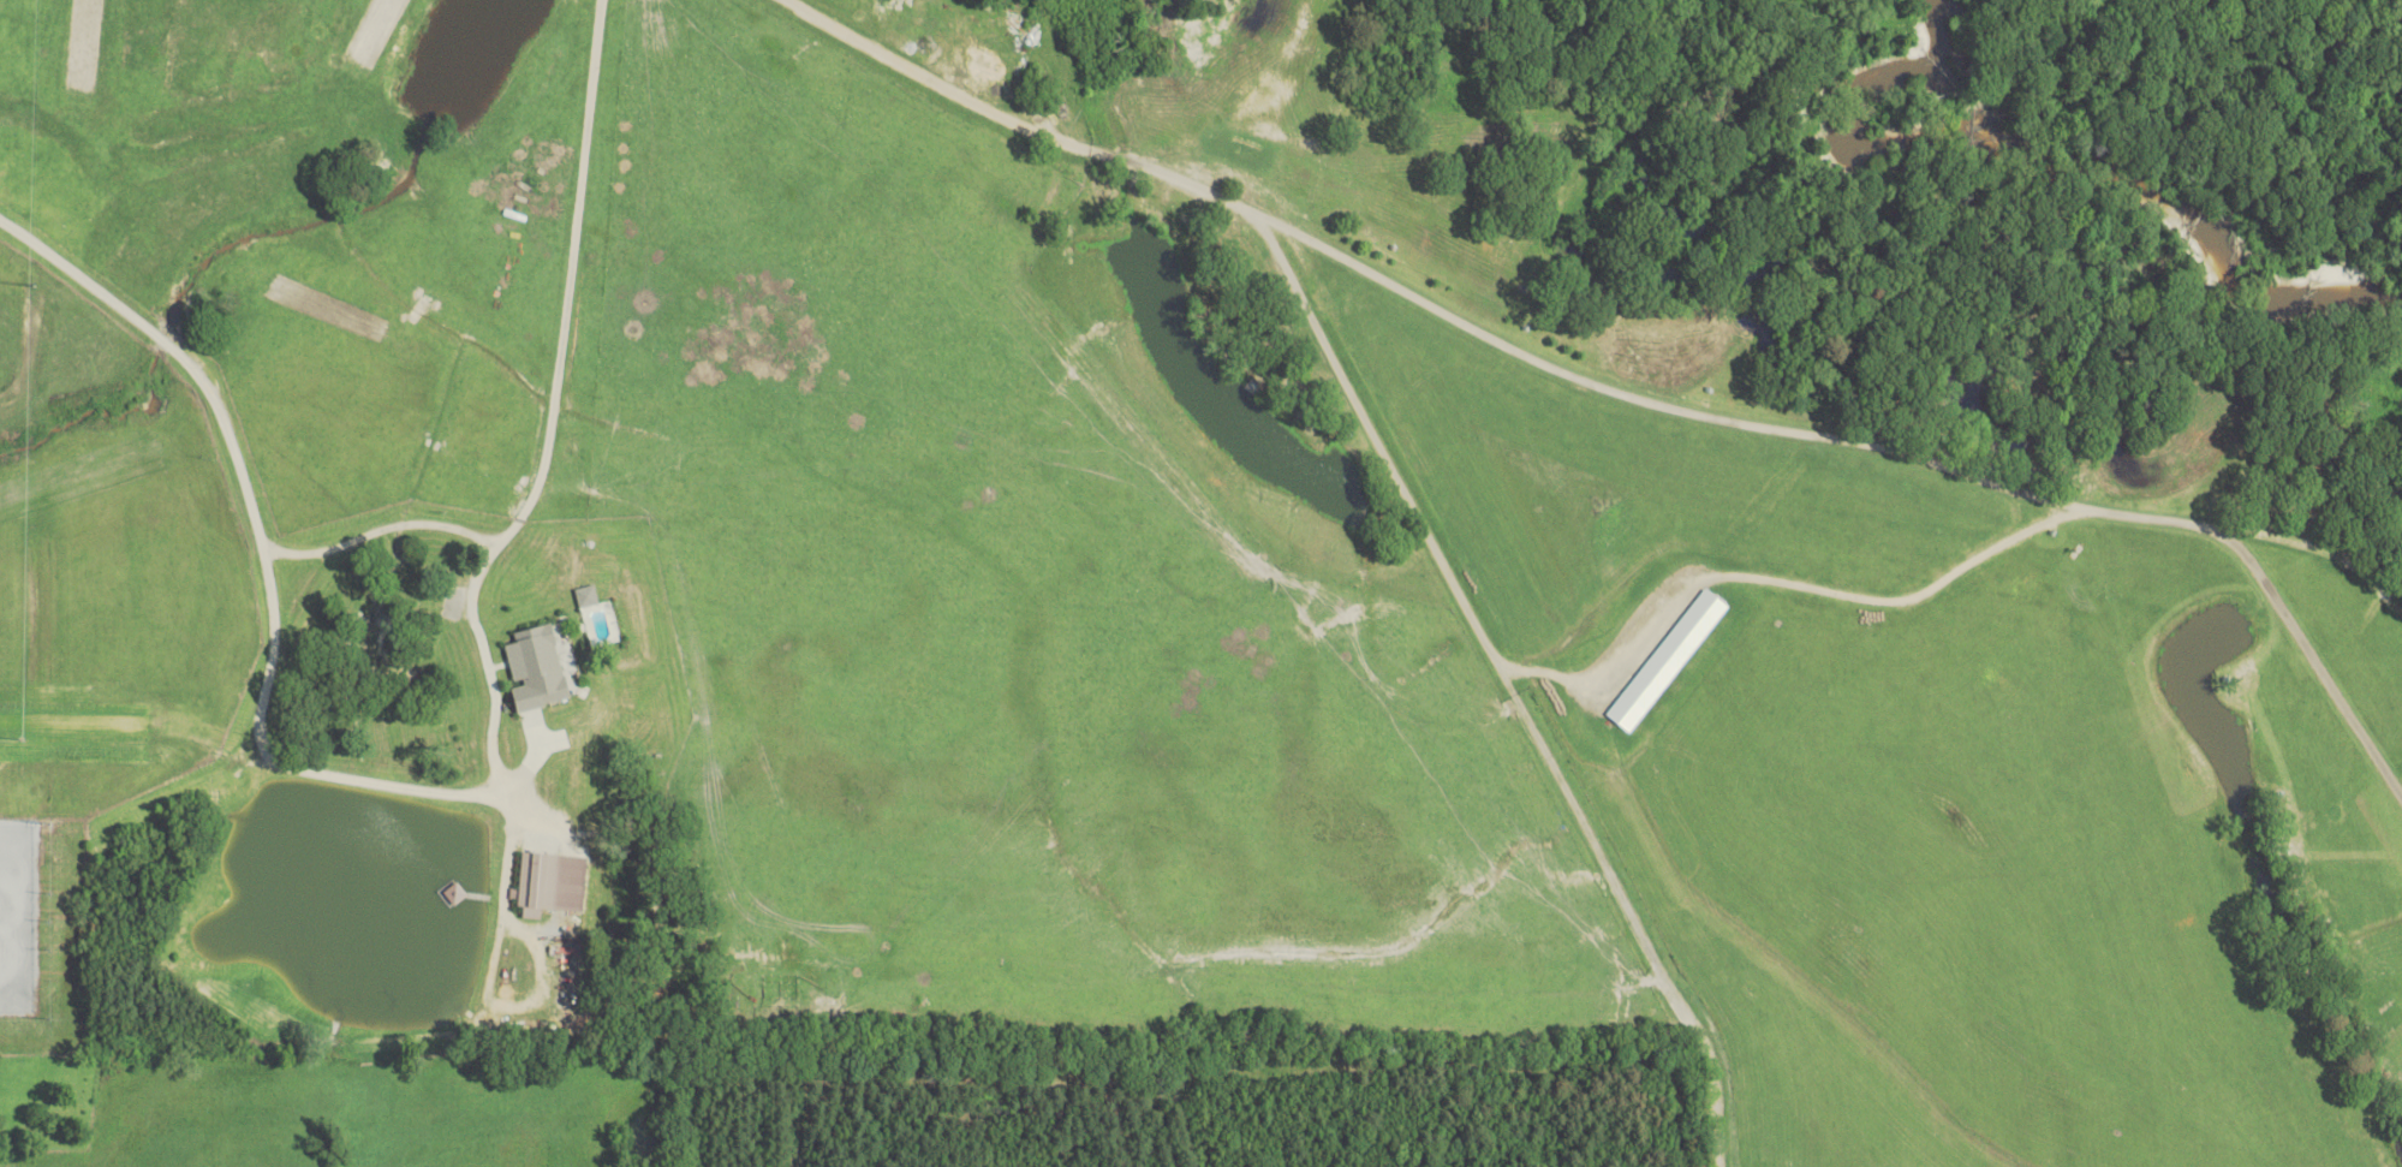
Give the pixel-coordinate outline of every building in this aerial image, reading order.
[(523,712),(575,701),(560,625),(519,633),(522,645),(509,647),(517,687),(518,687),(523,712)] [(581,912),(584,857),(527,854),(523,908),(528,909),(528,920),(546,921),(547,910),(581,912)]
